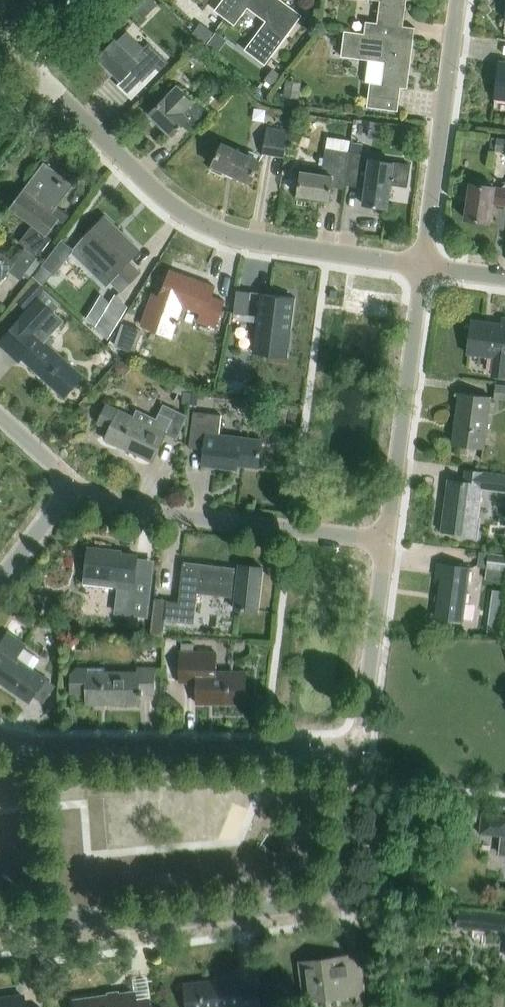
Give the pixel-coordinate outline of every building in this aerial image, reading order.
[(143,19),(156,5),(151,0),(123,0),(143,19)] [(216,11),(226,18),(239,0),(224,0),(216,11)] [(226,18),(236,26),(249,8),(267,22),(246,51),(266,66),(303,16),(281,0),(239,0),(226,18)] [(365,34),(396,38),(413,40),(414,29),(404,28),(408,0),(369,0),(381,2),(378,23),(366,22),(365,34)] [(193,35),(206,44),(215,33),(201,24),(193,35)] [(396,38),(365,34),(345,31),(342,57),(368,60),(365,83),(371,84),(368,107),(398,111),(401,88),(407,89),(413,40),(396,38)] [(116,41),(100,58),(123,81),(132,71),(144,82),(156,70),(159,72),(168,63),(148,43),(144,48),(127,32),(117,42),(116,41)] [(501,62),(496,98),(504,99),(504,63),(501,62)] [(264,85),(270,90),(281,76),(272,69),(264,80),(266,82),(264,85)] [(302,83),(286,81),(284,97),(299,99),(302,83)] [(214,113),(221,104),(208,91),(200,99),(198,99),(195,102),(179,86),(169,97),(168,97),(151,114),(174,136),(187,123),(196,132),(214,113)] [(267,128),(262,155),(284,159),(289,132),(267,128)] [(498,137),(497,151),(504,152),(504,138),(498,137)] [(250,184),(261,161),(222,144),(212,166),(213,167),(211,171),(222,176),(224,172),(250,184)] [(344,184),(349,153),(327,149),(325,159),(321,158),(320,165),(324,166),(322,176),(302,173),(298,195),(330,200),(332,182),(344,184)] [(349,153),(344,184),(346,184),(357,186),(358,184),(367,185),(364,205),(388,209),(391,185),(407,187),(410,166),(370,160),(369,165),(361,164),(362,155),(350,153),(349,153)] [(63,224),(69,217),(57,208),(74,185),(45,163),(34,177),(23,192),(10,209),(32,226),(18,245),(24,250),(26,248),(39,257),(51,240),(47,237),(59,221),(63,224)] [(503,183),(502,189),(471,184),(466,219),(490,223),(493,204),(504,206),(504,184),(503,183)] [(43,267),(52,274),(54,275),(55,277),(74,253),(108,286),(110,283),(121,294),(142,274),(129,261),(139,251),(105,218),(82,241),(75,251),(62,242),(43,267)] [(24,250),(15,262),(0,251),(0,284),(9,272),(21,281),(39,257),(26,248),(24,250)] [(215,288),(169,271),(160,298),(153,296),(142,326),(172,337),(177,325),(178,325),(180,322),(178,321),(183,307),(200,313),(197,322),(215,328),(225,303),(212,298),(215,288)] [(35,282),(31,286),(16,302),(25,310),(39,294),(43,291),(35,282)] [(251,293),(236,291),(234,313),(248,315),(251,293)] [(259,293),(252,353),(287,357),(294,297),(259,293)] [(129,305),(119,299),(109,316),(118,322),(129,305)] [(54,314),(39,300),(0,344),(0,346),(19,364),(22,360),(64,398),(83,377),(43,341),(62,320),(54,314)] [(468,354),(495,357),(493,376),(504,377),(504,318),(502,318),(502,324),(472,320),(468,354)] [(124,324),(116,346),(135,353),(143,331),(136,328),(124,324)] [(189,387),(171,379),(167,387),(183,393),(182,403),(189,404),(190,392),(187,392),(189,387)] [(504,400),(504,385),(494,384),(492,399),(504,400)] [(484,449),(490,398),(460,394),(453,445),(484,449)] [(162,404),(156,419),(135,410),(131,418),(107,406),(99,423),(111,428),(105,440),(153,462),(165,435),(177,441),(188,416),(162,404)] [(262,441),(220,436),(221,416),(193,412),(189,449),(204,450),(202,466),(236,470),(237,466),(259,468),(262,441)] [(442,532),(466,535),(465,537),(477,539),(480,520),(478,519),(482,489),(504,492),(504,476),(466,471),(464,483),(449,481),(442,532)] [(113,551),(89,548),(85,585),(134,590),(132,612),(144,613),(147,587),(135,585),(138,557),(113,554),(113,551)] [(489,554),(487,566),(504,569),(504,556),(489,554)] [(259,612),(264,568),(240,566),(239,569),(184,563),(179,603),(168,602),(168,600),(155,599),(151,636),(163,637),(165,621),(194,625),(198,590),(236,595),(235,610),(259,612)] [(463,621),(470,568),(437,564),(436,577),(441,578),(436,617),(463,621)] [(23,607),(15,618),(30,629),(38,618),(23,607)] [(489,616),(487,631),(499,632),(501,618),(489,616)] [(0,644),(0,683),(29,704),(46,679),(17,659),(26,645),(8,632),(0,644)] [(213,652),(198,652),(180,653),(180,683),(198,683),(197,704),(246,704),(246,673),(213,673),(213,652)] [(105,673),(105,667),(75,667),(71,673),(71,694),(88,693),(88,704),(140,704),(140,694),(155,694),(155,669),(139,669),(139,673),(105,673)] [(504,855),(504,817),(483,815),(481,833),(500,835),(498,854),(504,855)] [(504,915),(456,911),(455,926),(503,930),(504,915)] [(356,1002),(366,1000),(360,955),(300,963),(305,1002),(355,996),(356,1002)] [(240,978),(185,985),(188,1006),(262,1006),(259,985),(242,987),(240,978)] [(133,992),(69,1001),(70,1006),(148,1006),(147,999),(134,1000),(133,992)] [(21,996),(0,999),(0,1006),(23,1006),(21,996)]
